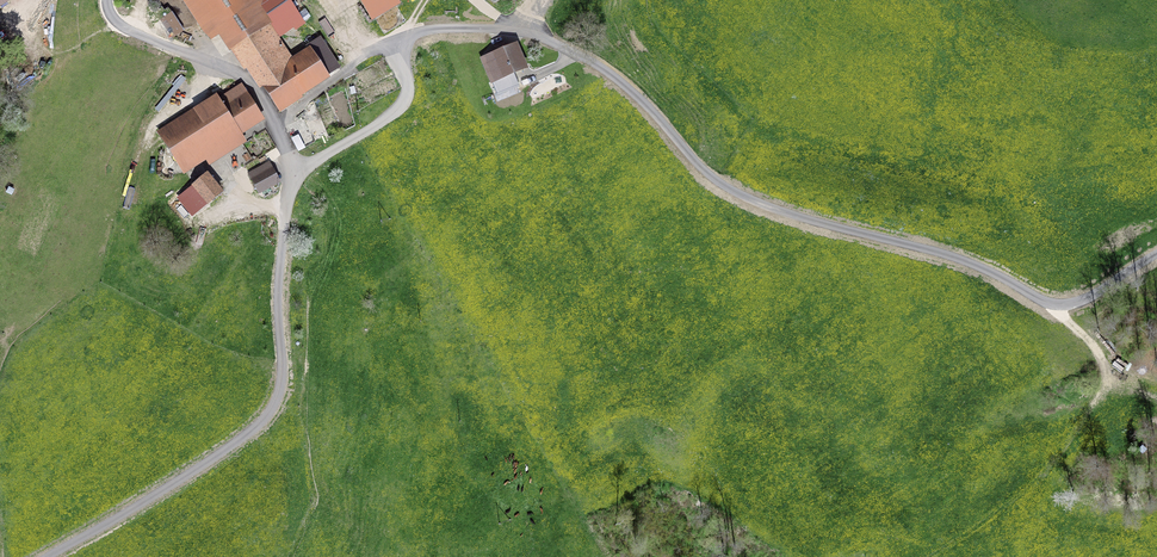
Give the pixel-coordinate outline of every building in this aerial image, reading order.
[(231,51),(271,25),(279,38),(294,28),(295,31),(306,24),(290,0),(182,0),(209,42),(219,36),(229,52),(231,51)] [(372,22),(401,4),(399,0),(358,0),(372,22)] [(292,57),(279,38),(271,25),(231,51),(244,71),(246,70),(259,90),(263,88),(279,114),(303,98),(302,96),(330,78),(329,75),(341,68),(320,36),(305,46),(307,48),(292,57)] [(505,41),(493,46),(495,52),(480,58),(491,85),(492,84),(495,89),(515,81),(513,76),(529,69),(517,42),(507,47),(505,41)] [(265,120),(242,83),(218,98),(216,94),(156,132),(184,175),(206,161),(209,166),(247,142),(243,135),(265,120)] [(259,194),(281,183),(269,161),(247,173),(259,194)] [(192,217),(224,192),(208,172),(191,185),(192,186),(176,198),(192,217)]
